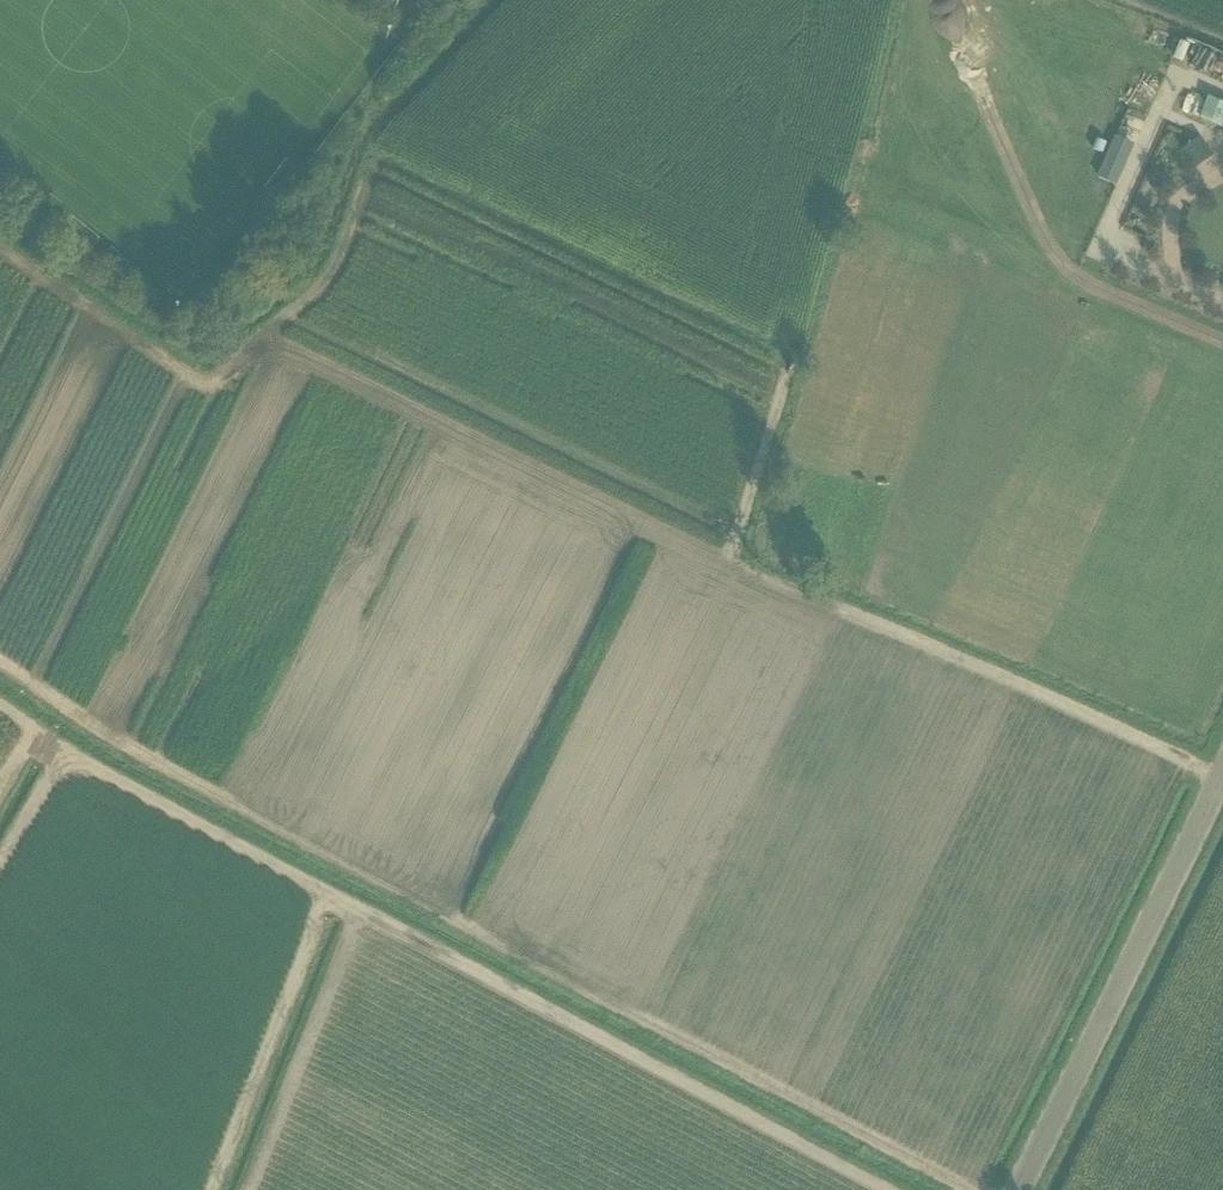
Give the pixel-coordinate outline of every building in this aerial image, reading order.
[(1207,126),(1216,102),(1200,97),(1191,120),(1207,126)] [(1201,138),(1181,152),(1191,167),(1211,154),(1201,138)] [(1109,181),(1127,188),(1144,149),(1126,142),(1109,181)]
